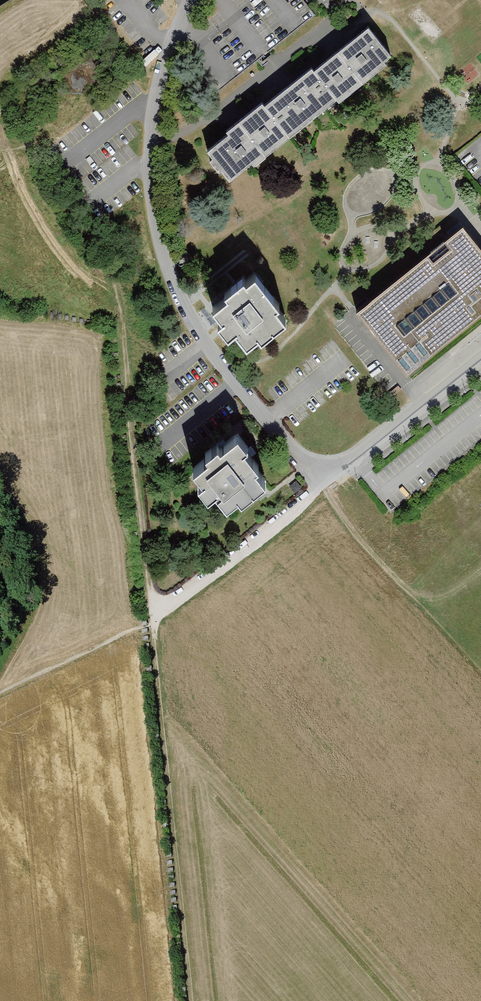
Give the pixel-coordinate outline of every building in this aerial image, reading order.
[(385,63),(392,57),(368,28),(338,53),(364,85),(387,67),(385,63)] [(340,104),(364,85),(338,53),(314,71),(337,100),(340,104)] [(337,100),(314,71),(312,68),(265,106),(290,139),(337,100)] [(290,139),(265,106),(262,104),(238,122),(266,156),(290,139)] [(266,156),(238,122),(226,131),(228,134),(207,151),(212,157),(209,160),(219,172),(221,170),(229,180),(252,163),(254,166),(266,156)] [(359,314),(408,374),(480,314),(480,244),(466,226),(359,314)] [(232,303),(218,314),(228,327),(224,330),(233,342),(241,336),(252,351),(264,342),(267,346),(291,327),(281,315),(284,312),(260,282),(252,289),(249,285),(230,300),(232,303)] [(212,465),(197,477),(206,488),(202,492),(213,505),(221,498),(232,513),(243,504),(247,507),(271,489),(261,476),(264,474),(250,456),(253,454),(243,441),(225,455),(222,451),(209,462),(212,465)]
